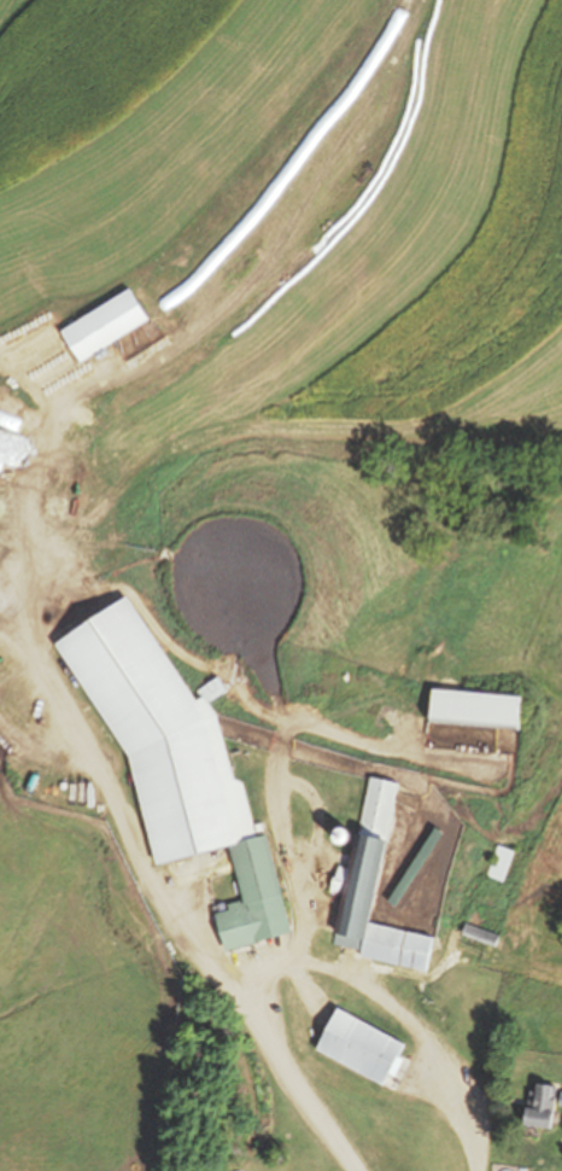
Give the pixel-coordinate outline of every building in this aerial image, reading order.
[(149,324),(132,292),(60,329),(77,361),(149,324)] [(55,640),(135,772),(153,863),(232,848),(242,902),(238,903),(222,912),(217,913),(225,950),(290,937),(271,845),(263,831),(255,836),(247,797),(230,767),(221,723),(205,698),(192,701),(128,595),(55,640)] [(522,696),(431,689),(429,719),(519,727),(522,696)] [(428,970),(434,937),(370,926),(396,783),(367,777),(335,952),(428,970)] [(514,853),(498,846),(487,877),(503,883),(514,853)] [(501,937),(466,924),(462,936),(496,948),(501,937)] [(315,1052),(384,1086),(405,1044),(335,1010),(315,1052)] [(524,1126),(552,1130),(557,1087),(530,1084),(524,1126)]
